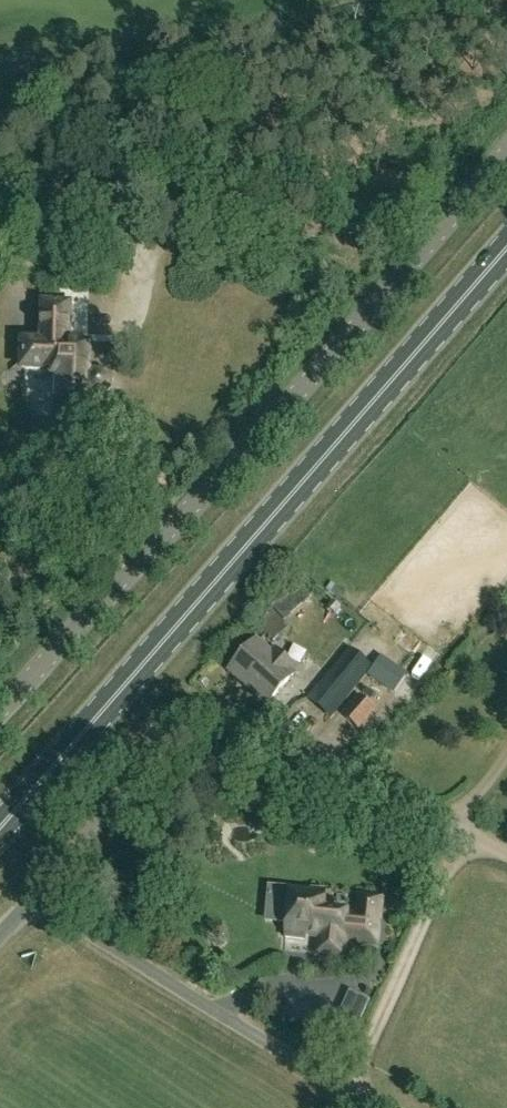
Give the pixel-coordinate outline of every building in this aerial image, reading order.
[(69,343),(70,304),(42,303),(41,342),(21,342),(20,364),(46,365),(46,375),(54,375),(53,418),(68,419),(69,412),(73,412),(73,416),(87,416),(88,401),(84,401),(84,394),(90,390),(94,394),(102,394),(108,389),(109,380),(103,374),(95,374),(90,379),(85,374),(86,343),(69,343)] [(289,628),(274,610),(258,624),(273,642),(289,628)] [(267,705),(282,689),(296,673),(293,670),(296,667),(276,649),(273,653),(258,639),(244,655),(229,671),(267,705)] [(332,717),(372,667),(350,650),(310,699),(332,717)] [(394,667),(381,685),(393,694),(407,676),(394,667)] [(358,729),(376,708),(361,695),(343,716),(358,729)] [(268,820),(278,828),(285,818),(275,810),(268,820)] [(354,914),(346,913),(324,910),(327,890),(313,888),(313,894),(302,893),(302,889),(285,887),(281,922),(289,923),(287,938),(306,940),(307,931),(321,933),(319,953),(344,955),(346,938),(378,942),(383,897),(356,895),(354,914)] [(267,1012),(274,1020),(284,1011),(277,1003),(267,1012)]
